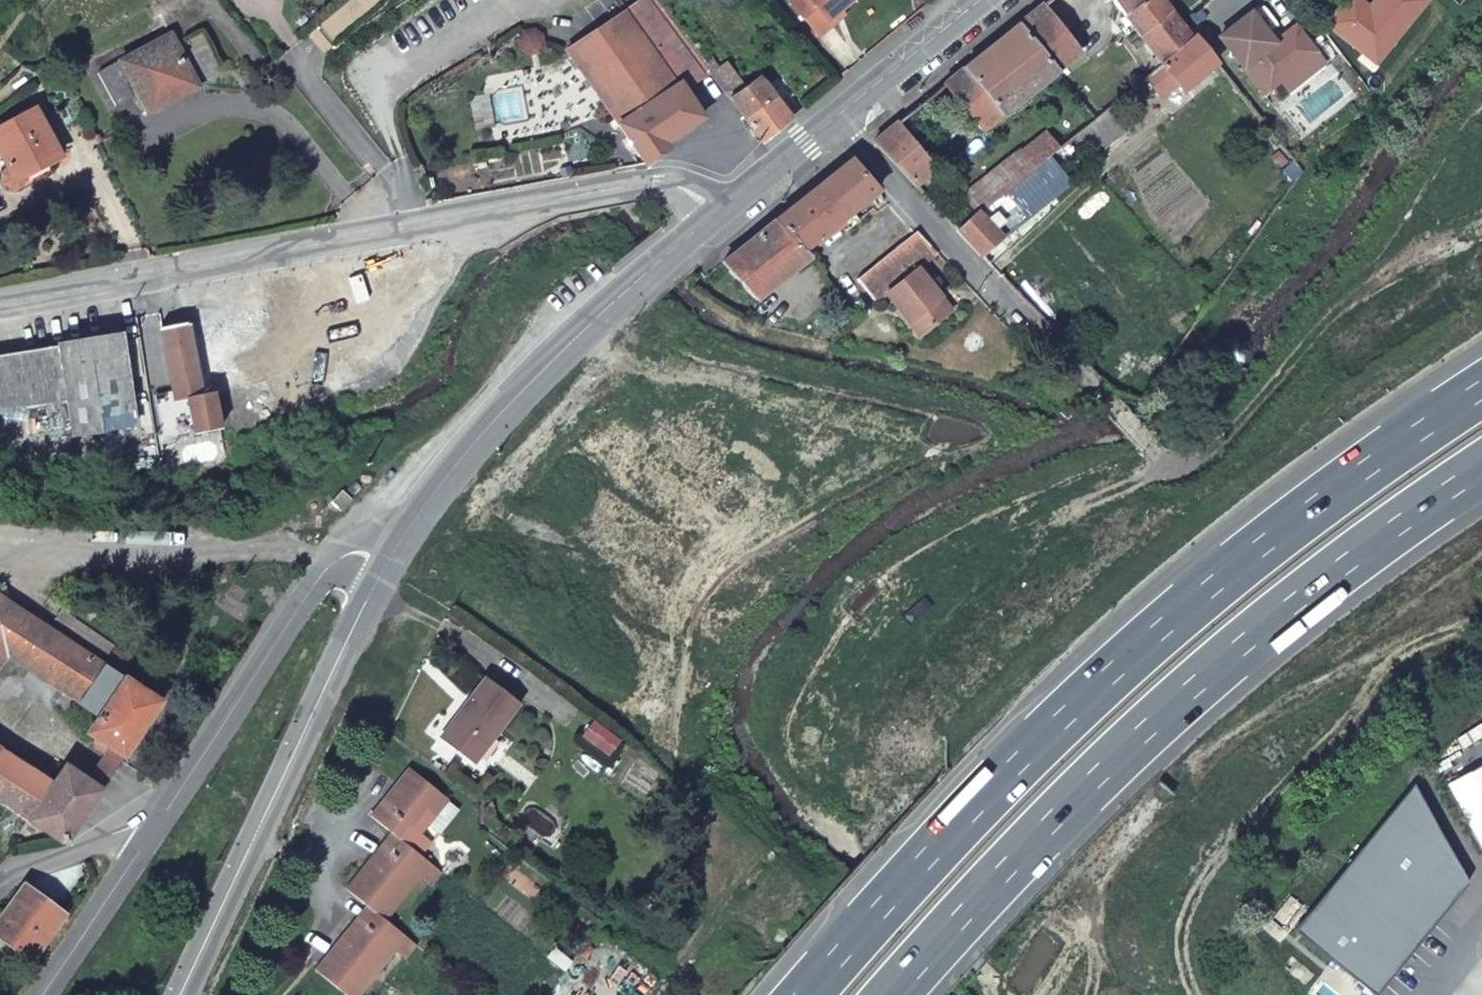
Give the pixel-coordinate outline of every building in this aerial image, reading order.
[(573,56),(647,161),(668,144),(666,142),(702,115),(678,82),(693,71),(705,62),(705,61),(673,18),(669,21),(653,0),(632,0),(566,46),(573,56)] [(669,21),(673,18),(659,0),(653,0),(669,21)] [(791,1),(819,36),(832,24),(828,20),(852,0),(792,0),(791,1)] [(1152,53),(1147,58),(1155,68),(1193,37),(1198,33),(1182,12),(1172,19),(1158,0),(1109,0),(1152,53)] [(1323,28),(1361,59),(1371,47),(1382,57),(1425,6),(1418,0),(1378,0),(1368,13),(1352,0),(1346,0),(1323,28)] [(1017,28),(1054,76),(1077,57),(1040,9),(1040,10),(1017,28)] [(1264,38),(1249,17),(1218,41),(1261,98),(1278,85),(1314,59),(1294,32),(1272,48),(1263,47),(1264,38)] [(1017,28),(964,70),(1002,118),(1054,76),(1017,28)] [(1183,89),(1214,64),(1193,37),(1155,68),(1145,76),(1160,95),(1177,82),(1183,89)] [(141,105),(152,125),(200,101),(170,44),(101,81),(119,117),(141,105)] [(1382,57),(1371,47),(1361,59),(1373,69),(1382,57)] [(705,62),(762,140),(790,118),(764,81),(755,78),(744,86),(725,61),(716,67),(709,58),(705,61),(705,62)] [(1314,59),(1278,85),(1287,97),(1323,71),(1314,59)] [(1002,118),(964,70),(943,87),(981,134),(1002,118)] [(1124,129),(1107,107),(1090,121),(1074,134),(1091,155),(1124,129)] [(55,178),(51,169),(63,163),(40,115),(0,136),(0,151),(12,175),(10,178),(8,186),(9,189),(10,192),(12,194),(20,196),(55,178)] [(896,124),(873,143),(915,186),(936,169),(896,124)] [(1044,158),(1054,150),(1039,134),(977,186),(990,201),(1044,158)] [(955,229),(980,255),(1008,232),(995,216),(1008,205),(1020,221),(1066,184),(1044,158),(990,201),(974,214),(955,229)] [(801,252),(877,191),(851,160),(775,220),(801,252)] [(990,201),(977,186),(961,198),(974,214),(990,201)] [(807,260),(801,252),(775,220),(720,263),(753,302),(807,260)] [(916,233),(913,235),(854,284),(874,306),(885,296),(917,271),(937,254),(916,233)] [(950,313),(917,271),(885,296),(920,338),(950,313)] [(222,433),(215,398),(204,400),(188,327),(161,333),(184,440),(222,433)] [(24,414),(27,438),(73,434),(72,439),(139,432),(129,346),(0,360),(0,417),(24,414)] [(5,643),(61,681),(87,643),(0,585),(0,652),(5,643)] [(87,643),(61,681),(101,704),(88,725),(108,736),(105,740),(104,742),(115,749),(117,751),(120,747),(158,691),(87,643)] [(441,732),(474,757),(517,697),(484,672),(441,732)] [(37,766),(0,742),(0,791),(30,811),(53,777),(37,766)] [(104,742),(86,770),(99,778),(117,751),(115,749),(104,742)] [(67,757),(53,777),(30,811),(63,832),(99,778),(86,770),(67,757)] [(373,806),(396,825),(411,837),(426,821),(451,793),(412,761),(373,806)] [(1284,923),(1366,987),(1460,876),(1407,777),(1284,923)] [(426,821),(411,837),(424,848),(438,830),(426,821)] [(411,837),(396,825),(350,880),(370,898),(387,911),(419,873),(433,856),(424,848),(411,837)] [(433,856),(419,873),(432,885),(446,867),(433,856)] [(20,888),(0,919),(0,933),(34,957),(62,919),(20,888)] [(387,911),(370,898),(319,959),(357,991),(396,944),(409,928),(387,911)] [(409,928),(396,944),(408,954),(421,939),(409,928)]
